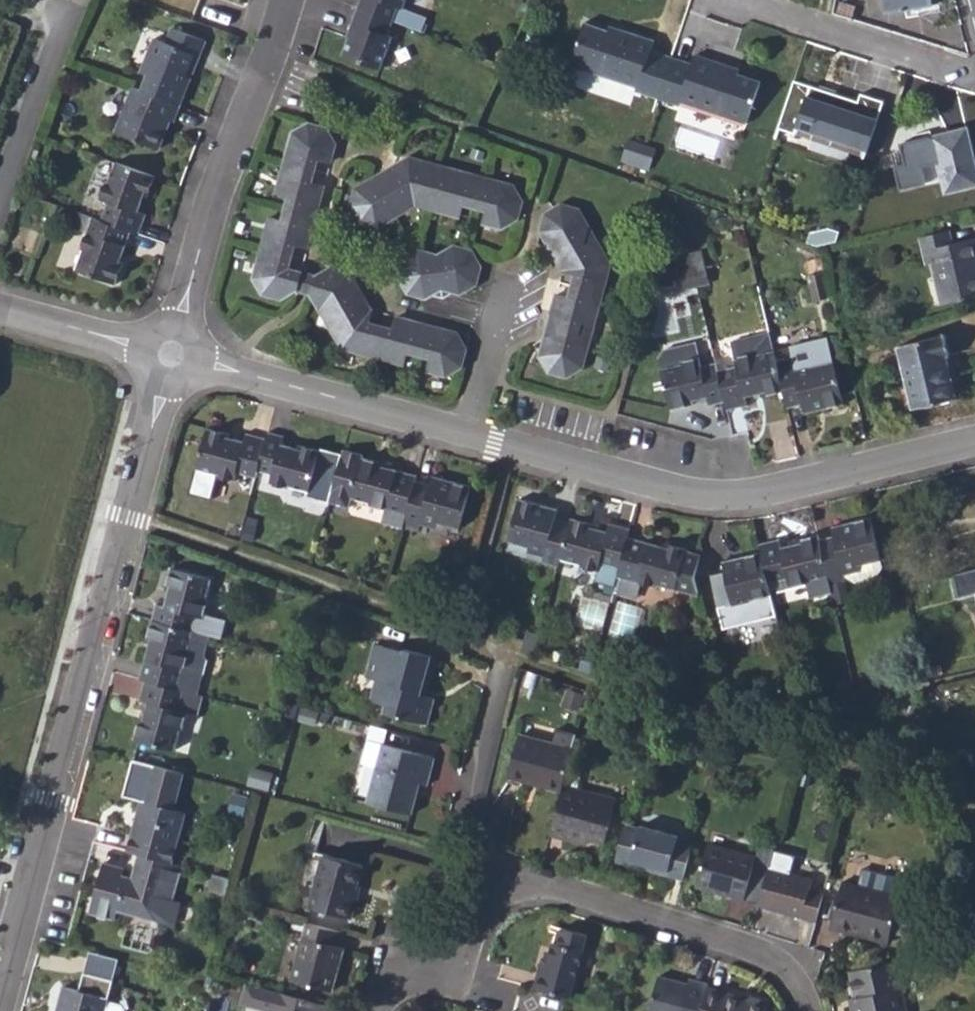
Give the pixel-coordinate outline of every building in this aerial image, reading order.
[(359,7),(394,20),(399,6),(404,7),(407,0),(361,0),(359,7)] [(887,14),(933,6),(932,0),(885,0),(887,14)] [(355,24),(344,56),(383,69),(394,36),(389,34),(394,20),(359,7),(353,23),(355,24)] [(585,25),(571,65),(636,87),(635,91),(659,99),(672,58),(650,51),(653,41),(622,30),(620,36),(608,33),(585,25)] [(608,33),(620,36),(622,30),(610,26),(608,33)] [(141,91),(180,105),(205,41),(172,28),(166,43),(155,38),(142,72),(148,74),(141,91)] [(659,99),(678,105),(680,101),(747,123),(760,82),(738,75),(724,70),(726,65),(695,55),(691,64),(672,58),(659,99)] [(724,70),(738,75),(740,70),(726,65),(724,70)] [(859,98),(796,76),(780,124),(798,129),(801,121),(869,144),(885,98),(861,90),(859,98)] [(133,88),(115,131),(158,148),(169,119),(173,121),(180,105),(141,91),(133,88)] [(294,164),(316,169),(318,159),(331,163),(336,143),(327,127),(309,121),(305,136),(291,132),(287,150),(294,164)] [(944,192),(974,184),(974,167),(966,129),(931,136),(944,192)] [(636,167),(644,144),(628,139),(621,161),(636,167)] [(636,167),(649,171),(656,149),(644,144),(636,167)] [(387,185),(396,201),(418,206),(421,195),(431,198),(437,175),(427,160),(407,154),(404,167),(392,164),(387,185)] [(108,180),(113,182),(120,163),(115,161),(108,180)] [(101,220),(130,230),(138,233),(145,212),(139,210),(144,195),(147,196),(154,176),(120,163),(113,182),(108,180),(105,180),(99,197),(108,201),(101,220)] [(437,175),(448,178),(451,166),(441,163),(437,175)] [(283,210),(304,215),(319,205),(324,185),(313,181),(316,169),(294,164),(280,173),(275,193),(287,197),(283,210)] [(431,198),(439,212),(461,218),(464,206),(475,210),(482,188),(473,172),(451,166),(448,178),(437,175),(431,198)] [(475,210),(484,212),(481,223),(501,229),(519,217),(524,200),(511,196),(514,184),(498,178),(482,188),(475,210)] [(387,185),(366,180),(363,192),(353,189),(349,206),(359,223),(375,227),(379,216),(391,220),(396,201),(387,185)] [(418,206),(428,209),(431,198),(421,195),(418,206)] [(568,251),(568,249),(583,240),(587,222),(577,219),(580,208),(561,203),(545,212),(539,229),(551,233),(548,245),(568,251)] [(273,251),(293,256),(296,245),(307,248),(312,232),(312,229),(304,215),(283,210),(281,219),(269,216),(264,235),(273,251)] [(79,270),(115,282),(122,262),(120,261),(130,230),(101,220),(92,216),(81,247),(83,248),(87,250),(79,270)] [(952,243),(949,230),(921,237),(927,264),(932,263),(942,304),(974,296),(974,238),(952,243)] [(568,251),(562,271),(573,275),(571,283),(591,289),(607,281),(612,263),(597,258),(601,245),(583,240),(568,249),(568,251)] [(427,299),(442,289),(460,294),(476,284),(482,266),(472,248),(454,243),(438,253),(420,248),(403,258),(397,277),(408,294),(427,299)] [(76,269),(79,270),(87,250),(83,248),(76,269)] [(273,251),(257,260),(253,277),(266,281),(262,295),(280,300),(297,290),(302,270),(290,266),(293,256),(273,251)] [(690,256),(693,267),(704,264),(702,254),(690,256)] [(809,276),(822,274),(820,263),(806,266),(809,276)] [(693,267),(697,287),(709,284),(704,264),(693,267)] [(309,295),(323,298),(320,310),(337,315),(332,331),(346,335),(343,349),(359,354),(374,345),(380,323),(371,320),(374,309),(353,304),(358,285),(348,282),(351,271),(332,265),(314,274),(309,295)] [(693,267),(680,270),(684,290),(697,287),(693,267)] [(297,290),(309,295),(314,274),(302,270),(297,290)] [(809,276),(815,301),(828,298),(822,274),(809,276)] [(561,326),(579,330),(583,321),(595,324),(600,304),(591,289),(571,283),(567,295),(556,293),(551,310),(561,326)] [(374,345),(384,361),(405,367),(409,354),(420,357),(426,336),(417,320),(395,314),(392,327),(380,323),(374,345)] [(420,357),(429,360),(426,372),(446,378),(462,367),(467,348),(455,344),(459,331),(442,326),(426,336),(420,357)] [(561,326),(560,328),(544,337),(550,348),(539,355),(549,373),(566,378),(583,368),(576,355),(588,348),(580,331),(579,330),(561,326)] [(717,372),(724,403),(726,411),(746,406),(745,399),(783,390),(775,356),(769,332),(729,341),(735,368),(717,372)] [(899,346),(913,409),(954,399),(945,359),(950,358),(945,335),(899,346)] [(775,356),(783,390),(787,409),(802,405),(805,414),(843,405),(834,366),(829,344),(775,356)] [(661,374),(670,410),(686,407),(686,402),(708,398),(709,406),(724,403),(717,372),(715,364),(701,367),(699,358),(697,349),(664,356),(659,364),(661,374)] [(255,478),(257,472),(266,439),(246,433),(243,442),(229,438),(230,434),(207,428),(195,469),(220,476),(219,478),(234,483),(236,473),(255,478)] [(257,472),(271,476),(269,484),(286,489),(287,486),(309,493),(320,452),(298,445),(297,449),(282,445),(284,437),(268,432),(266,439),(257,472)] [(385,510),(405,516),(415,481),(416,476),(381,466),(382,463),(363,458),(363,455),(343,450),(328,502),(349,508),(352,495),(373,501),(372,507),(385,510)] [(403,526),(419,531),(420,526),(422,519),(438,524),(459,530),(471,487),(432,476),(429,485),(415,481),(405,516),(403,526)] [(528,547),(546,553),(544,559),(543,564),(557,568),(560,559),(560,556),(569,522),(556,518),(558,510),(519,499),(507,541),(528,547)] [(382,522),(402,528),(403,526),(405,516),(385,510),(382,522)] [(594,525),(570,518),(569,522),(560,556),(580,561),(580,565),(579,567),(598,572),(595,581),(615,586),(617,578),(620,567),(627,537),(630,529),(609,523),(607,532),(593,528),(594,525)] [(820,540),(833,593),(836,604),(849,602),(845,583),(846,582),(846,579),(844,571),(881,562),(871,518),(831,527),(833,537),(820,540)] [(420,526),(437,530),(438,524),(422,519),(420,526)] [(759,543),(761,552),(769,584),(788,579),(789,588),(805,584),(809,598),(833,593),(820,540),(818,535),(795,540),(795,543),(780,547),(778,539),(759,543)] [(617,578),(621,580),(641,585),(655,589),(657,585),(700,597),(696,577),(702,555),(687,551),(687,549),(665,543),(663,548),(627,537),(620,567),(617,578)] [(527,554),(544,559),(546,553),(528,547),(527,554)] [(761,552),(722,561),(724,572),(711,575),(720,617),(723,629),(777,616),(771,594),(771,592),(769,584),(761,552)] [(580,561),(560,556),(560,559),(580,565),(580,561)] [(844,571),(846,579),(853,584),(877,578),(883,568),(881,562),(844,571)] [(152,620),(191,631),(195,617),(203,620),(209,601),(206,600),(211,579),(171,568),(165,589),(169,590),(165,606),(156,604),(152,620)] [(769,584),(771,592),(789,588),(788,579),(769,584)] [(621,580),(617,595),(637,601),(641,585),(621,580)] [(329,615),(341,619),(343,610),(331,606),(329,615)] [(191,631),(152,620),(147,636),(151,638),(140,679),(145,680),(181,690),(182,683),(200,688),(207,660),(205,656),(210,636),(193,631),(191,631)] [(523,651),(531,654),(534,644),(525,641),(523,651)] [(426,696),(421,695),(425,682),(429,683),(436,656),(406,648),(404,652),(374,644),(365,677),(377,681),(371,701),(386,706),(385,714),(428,725),(435,699),(426,696)] [(579,669),(591,673),(597,652),(590,650),(589,655),(583,653),(579,669)] [(591,673),(605,678),(609,661),(603,659),(604,654),(597,652),(591,673)] [(145,680),(139,701),(147,703),(143,718),(139,717),(133,739),(174,751),(181,727),(184,728),(189,712),(181,710),(185,691),(181,690),(145,680)] [(426,696),(429,683),(425,682),(421,695),(426,696)] [(200,688),(182,683),(181,690),(185,691),(198,695),(200,688)] [(838,693),(840,704),(858,700),(855,688),(838,693)] [(181,710),(189,712),(199,715),(205,697),(198,695),(185,691),(181,710)] [(778,701),(770,703),(775,720),(782,718),(778,701)] [(510,771),(544,780),(542,785),(562,790),(563,785),(572,749),(520,735),(510,771)] [(377,770),(368,802),(412,814),(420,783),(427,785),(434,757),(384,744),(382,749),(377,770)] [(377,770),(382,749),(369,746),(364,767),(377,770)] [(126,852),(137,854),(171,864),(186,812),(174,808),(185,774),(134,760),(124,793),(142,798),(126,852)] [(509,777),(542,785),(544,780),(510,771),(509,777)] [(950,777),(951,783),(954,795),(971,802),(964,774),(950,777)] [(550,834),(580,842),(582,836),(589,838),(606,842),(617,799),(563,785),(562,790),(550,834)] [(651,871),(653,866),(667,870),(666,875),(683,879),(693,842),(678,838),(678,835),(640,825),(639,828),(625,824),(615,862),(630,865),(651,871)] [(580,842),(588,844),(589,838),(582,836),(580,842)] [(695,886),(745,899),(756,857),(707,843),(695,886)] [(137,854),(132,871),(137,873),(135,881),(122,878),(124,870),(102,863),(88,913),(112,921),(116,910),(173,926),(179,903),(171,901),(181,866),(171,864),(137,854)] [(310,907),(351,917),(356,899),(353,899),(362,865),(324,854),(310,907)] [(651,871),(666,875),(667,870),(653,866),(651,871)] [(758,905),(816,921),(824,892),(811,888),(813,878),(769,866),(758,905)] [(859,885),(899,896),(903,879),(863,868),(859,885)] [(209,889),(228,895),(232,880),(213,875),(209,889)] [(859,885),(842,881),(829,928),(848,933),(848,930),(889,941),(891,933),(911,938),(920,904),(901,899),(901,896),(899,896),(859,885)] [(306,921),(291,980),(333,990),(344,947),(338,946),(342,931),(306,921)] [(534,987),(571,997),(588,934),(562,927),(558,943),(553,942),(547,963),(540,962),(534,987)] [(855,997),(857,1003),(851,1004),(853,1010),(908,1010),(897,960),(850,971),(855,997)] [(121,1008),(107,1004),(113,981),(85,973),(80,990),(63,986),(56,1010),(122,1010),(121,1008)] [(707,987),(708,983),(689,977),(687,983),(658,975),(648,1010),(701,1010),(707,987)] [(327,1005),(318,1002),(281,992),(246,983),(241,1003),(272,1010),(326,1010),(327,1005)] [(769,1000),(750,994),(748,1000),(707,987),(701,1010),(766,1010),(769,1000)]
